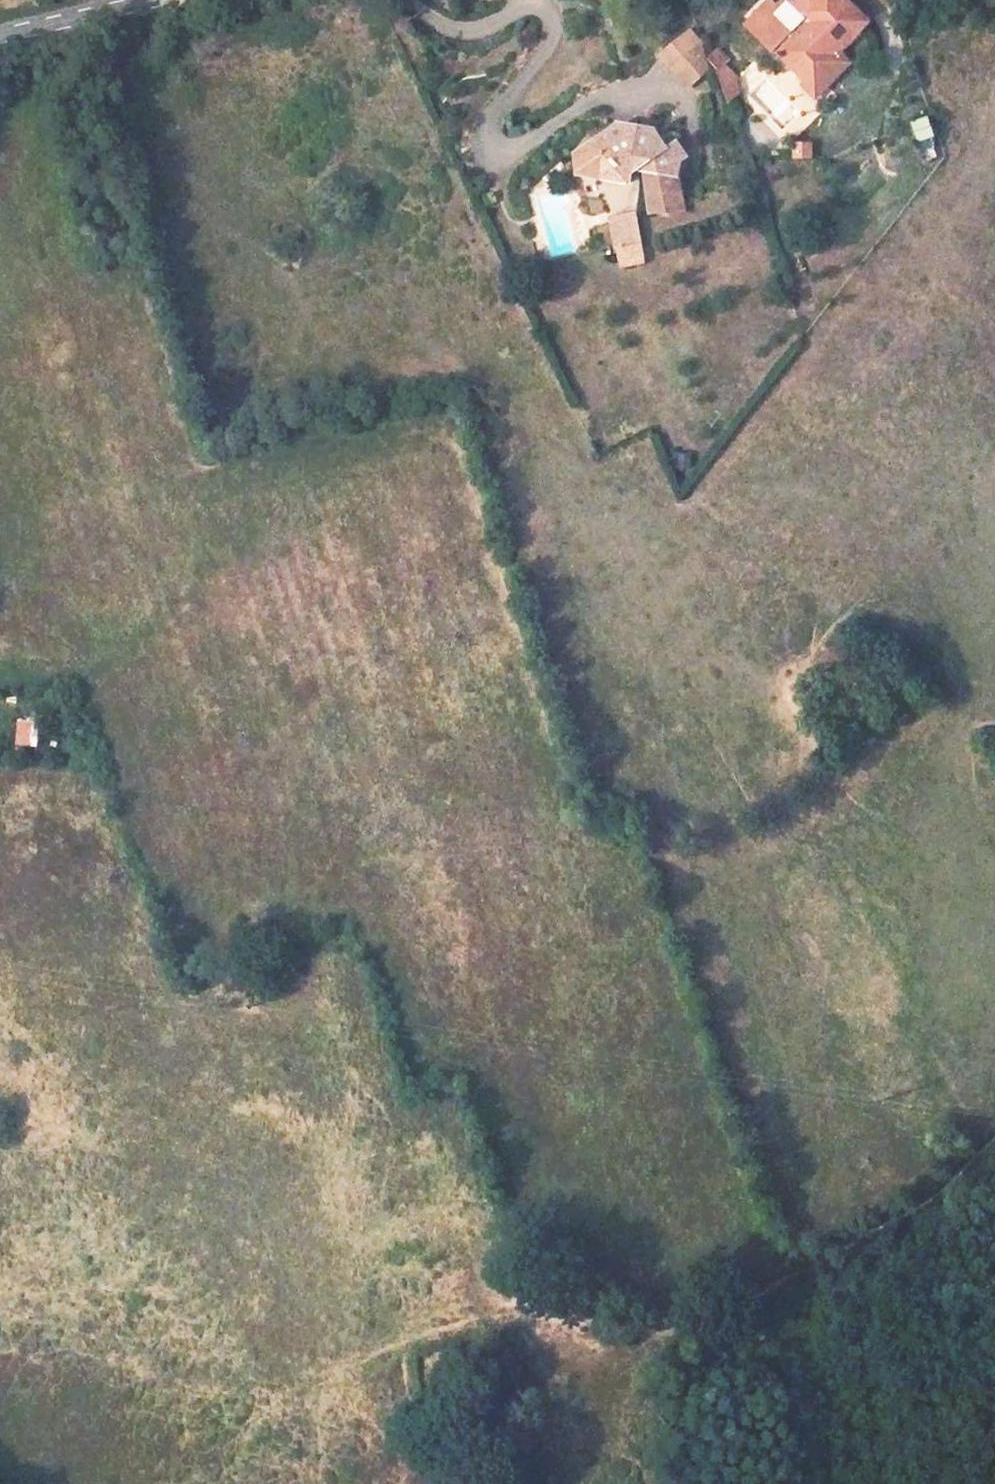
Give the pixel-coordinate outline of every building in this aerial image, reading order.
[(795,4),(803,13),(810,20),(791,40),(770,59),(789,77),(803,92),(820,74),(832,85),(847,69),(835,58),(865,27),(834,0),(798,0),(795,4)] [(761,9),(740,29),(770,59),(791,40),(761,9)] [(688,39),(661,58),(686,93),(714,72),(709,59),(707,53),(701,57),(688,39)] [(723,52),(709,59),(716,72),(725,68),(730,65),(723,52)] [(725,68),(716,72),(725,87),(734,83),(725,68)] [(803,92),(789,77),(782,84),(808,109),(832,85),(820,74),(803,92)] [(928,118),(910,123),(916,144),(934,139),(928,118)] [(621,126),(575,157),(576,187),(636,186),(635,176),(646,168),(650,186),(657,217),(689,210),(680,170),(694,161),(684,146),(678,150),(668,136),(621,126)] [(791,158),(812,160),(814,144),(793,141),(791,158)] [(642,215),(614,221),(626,270),(654,263),(642,215)] [(16,745),(38,746),(38,718),(16,717),(16,745)]
